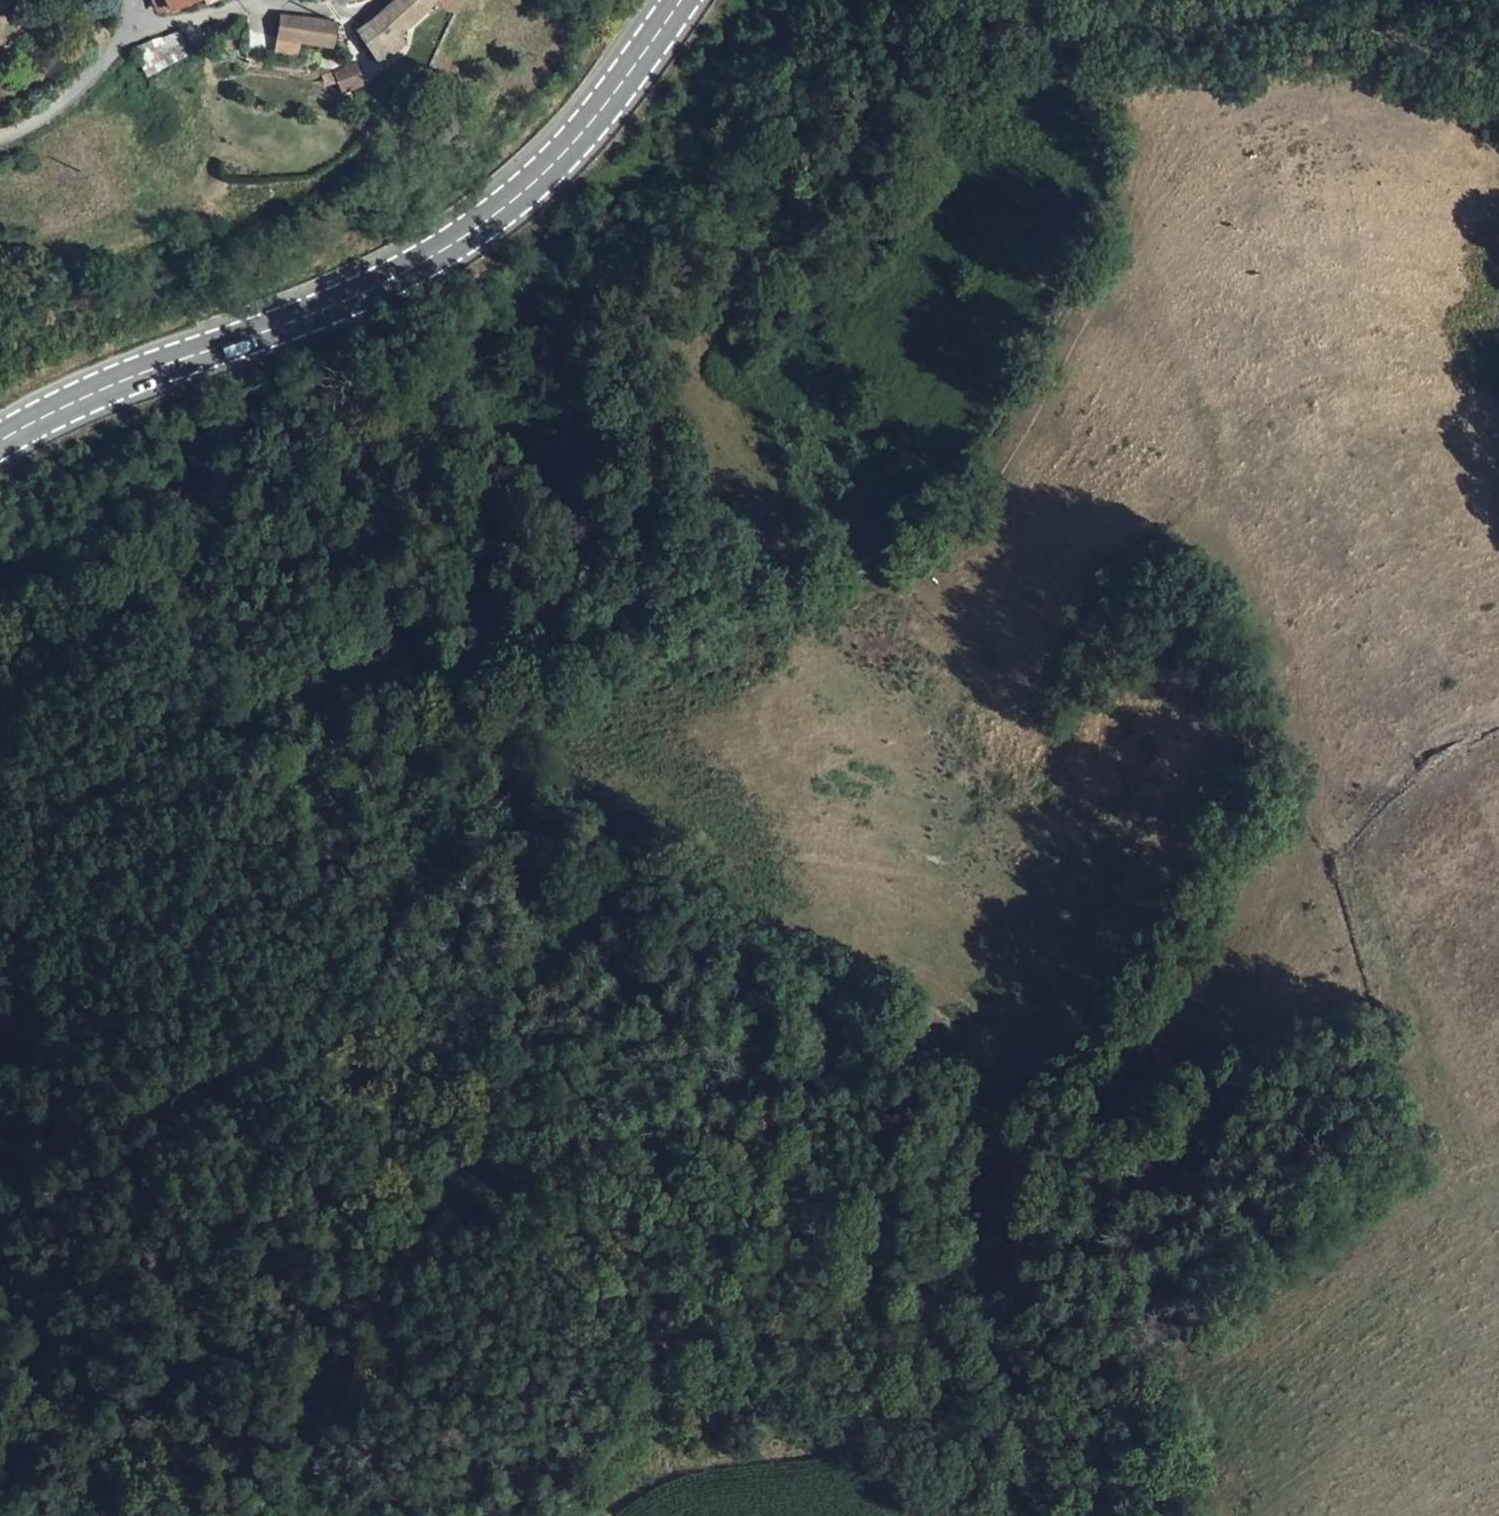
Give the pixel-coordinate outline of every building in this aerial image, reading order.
[(462,0),(399,0),(393,6),(370,24),(359,31),(375,57),(398,35),(405,39),(416,29),(410,23),(423,11),(435,21),(430,36),(441,45),(462,0)] [(334,23),(279,16),(276,40),(331,47),(334,23)] [(143,69),(186,59),(180,35),(138,45),(143,69)] [(367,83),(355,63),(336,72),(347,94),(367,83)]
